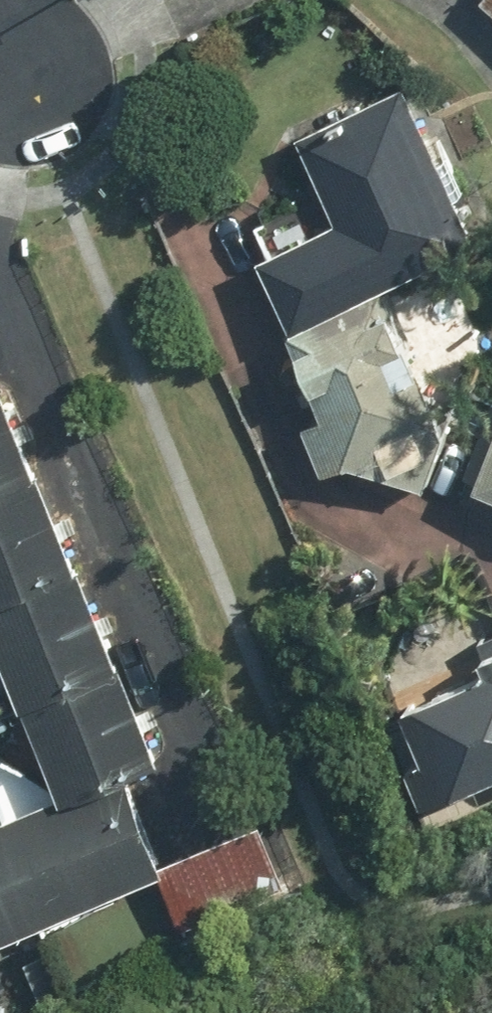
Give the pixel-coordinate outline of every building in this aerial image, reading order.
[(481,5),(491,15),(491,0),(485,0),(481,5)] [(481,250),(405,89),(298,140),(338,223),(261,259),(298,336),(481,250)] [(327,478),(346,469),(428,494),(445,426),(388,298),(289,341),(325,421),(305,430),(327,478)] [(39,480),(0,389),(0,496),(39,480)] [(475,491),(491,499),(491,448),(475,491)] [(0,496),(0,609),(79,575),(39,480),(0,496)] [(0,609),(0,662),(22,714),(120,672),(79,575),(0,609)] [(426,810),(491,780),(491,638),(479,644),(487,662),(481,664),(487,678),(401,717),(423,767),(410,773),(426,810)] [(120,672),(22,714),(59,801),(64,813),(129,786),(163,771),(120,672)] [(129,786),(64,813),(59,801),(0,826),(0,943),(165,877),(129,786)]
